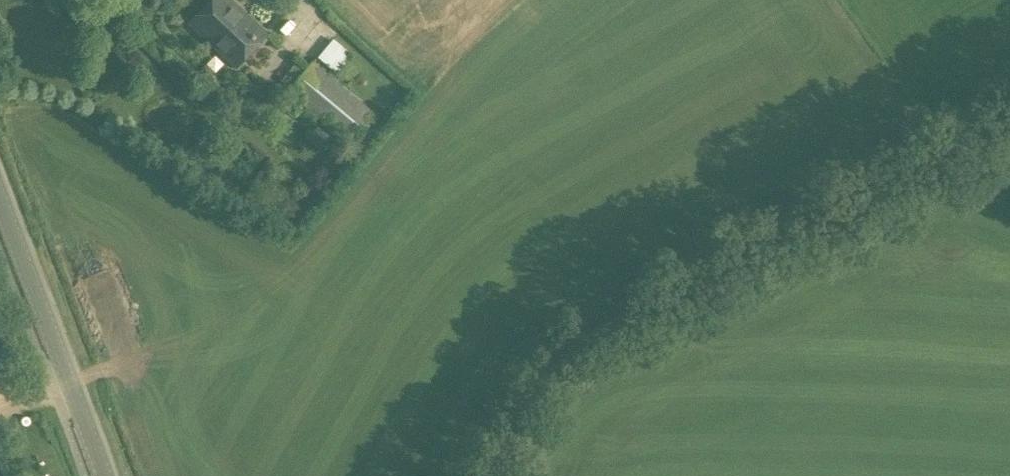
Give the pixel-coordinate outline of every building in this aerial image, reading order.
[(189,24),(236,67),(266,35),(229,0),(211,0),(189,24)] [(316,55),(333,70),(349,52),(332,37),(316,55)] [(377,116),(313,61),(286,93),(351,147),(377,116)]
